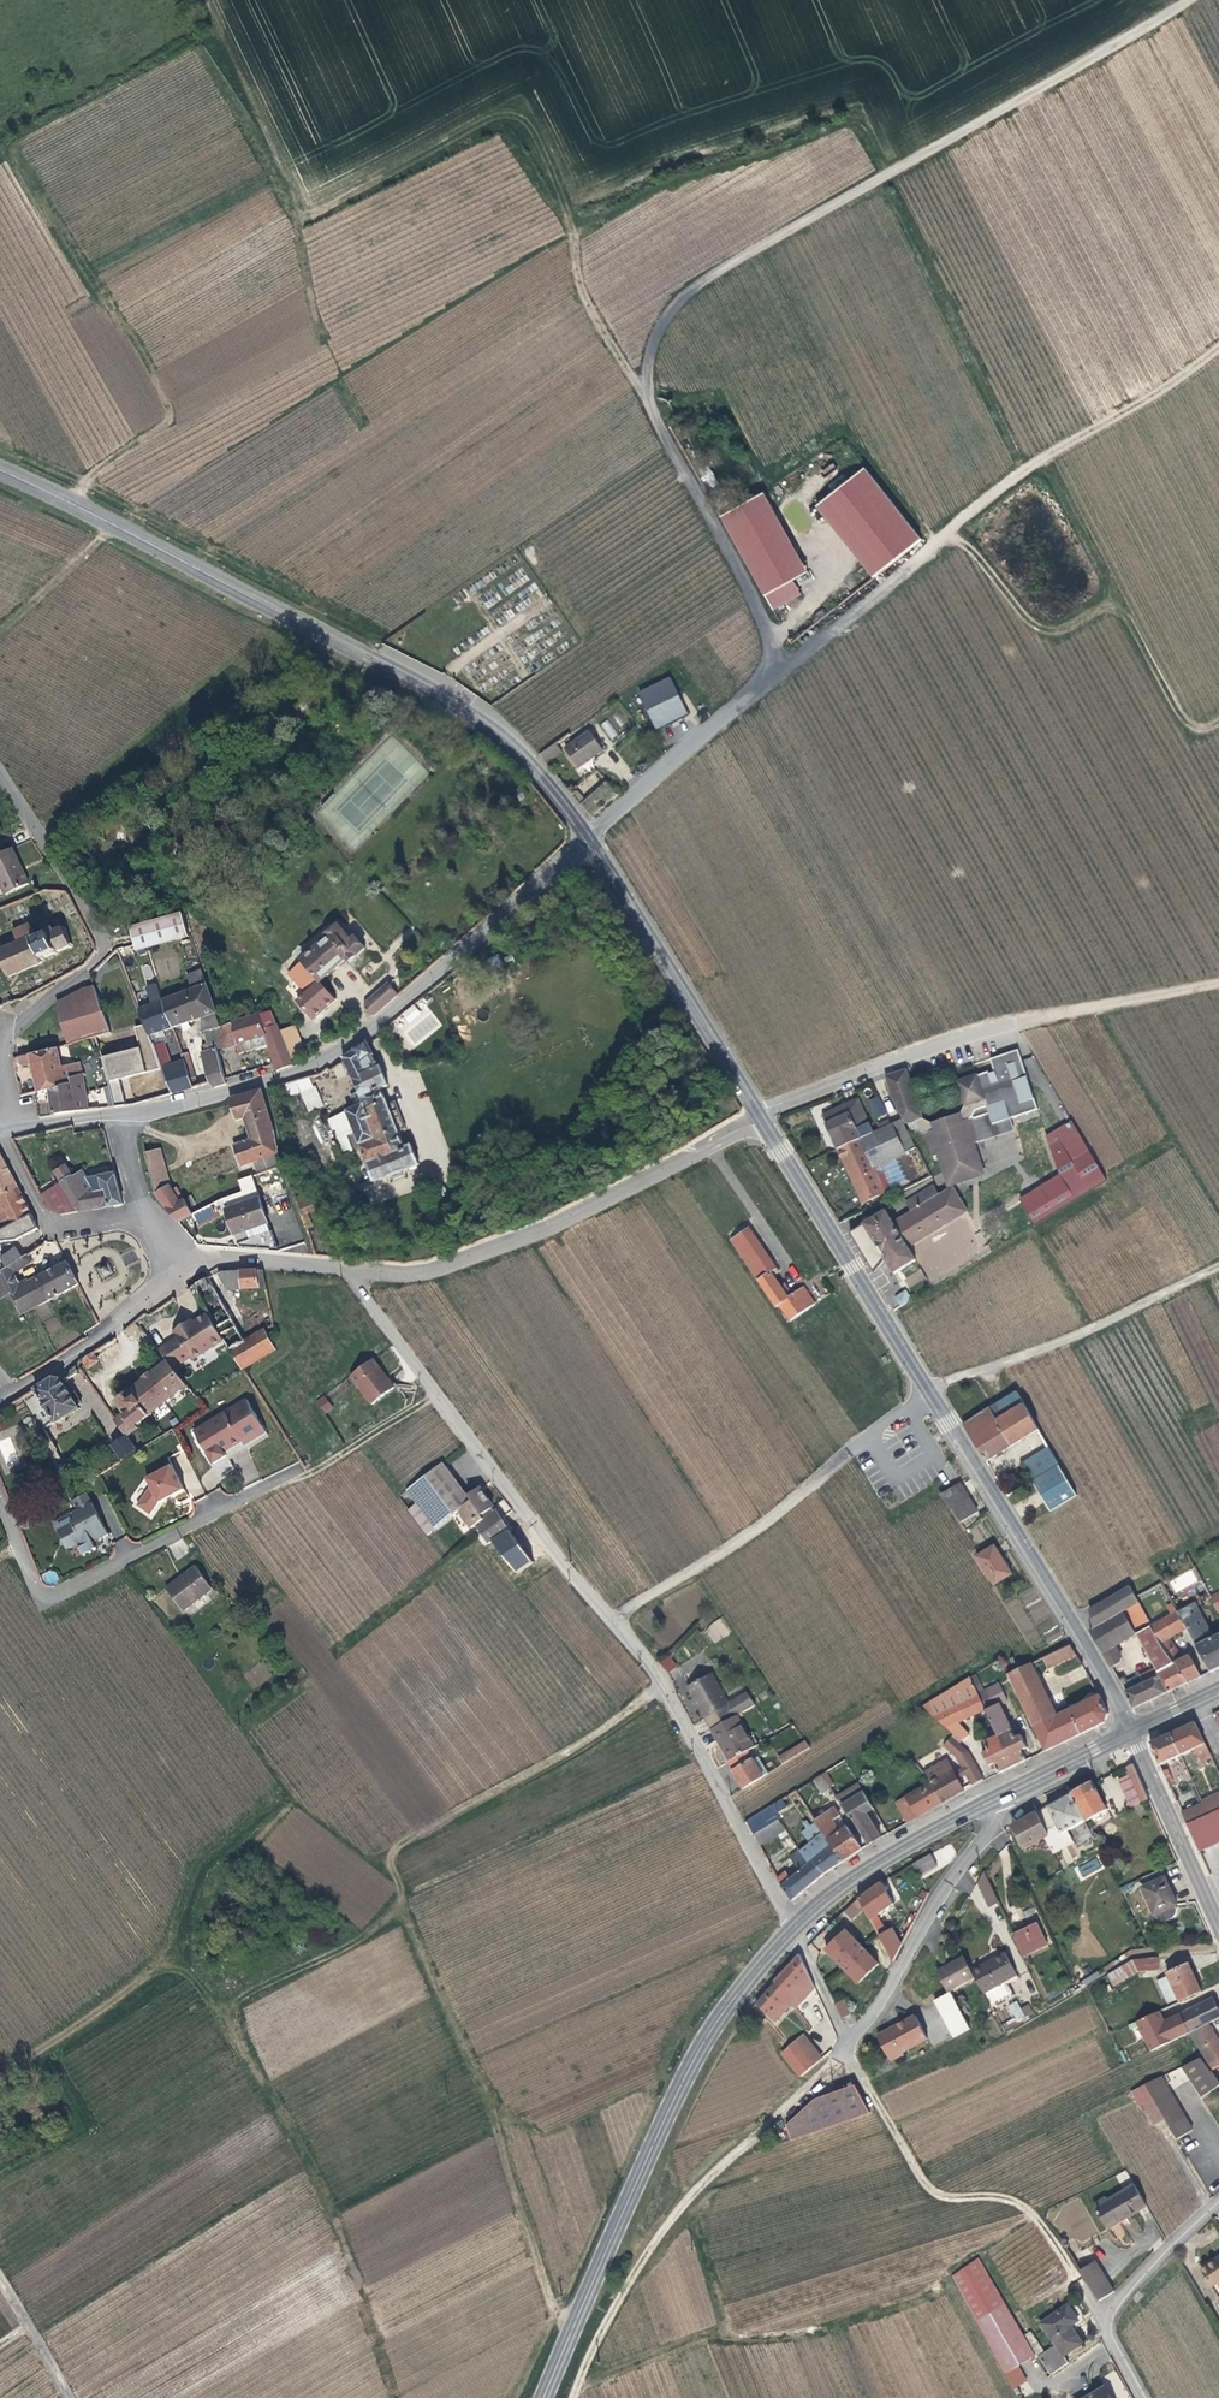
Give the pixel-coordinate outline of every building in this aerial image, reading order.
[(873,576),(921,539),(864,467),(817,505),(873,576)] [(719,516),(763,596),(771,610),(801,594),(793,579),(807,571),(762,492),(719,516)] [(670,679),(639,694),(656,729),(687,714),(670,679)] [(601,723),(609,739),(617,735),(609,720),(601,723)] [(588,731),(564,749),(577,767),(601,749),(588,731)] [(553,744),(537,755),(544,763),(558,753),(553,744)] [(29,886),(13,854),(0,861),(0,882),(7,896),(29,886)] [(130,932),(133,943),(135,952),(147,949),(188,938),(183,920),(181,914),(129,928),(130,932)] [(0,953),(0,957),(9,978),(43,963),(42,962),(45,961),(45,960),(54,955),(55,957),(58,955),(57,954),(69,949),(70,951),(73,949),(72,947),(74,946),(72,943),(70,944),(66,932),(68,931),(66,928),(64,929),(63,925),(35,937),(31,926),(14,933),(19,944),(0,953)] [(324,943),(301,962),(317,984),(345,960),(348,963),(364,949),(355,938),(350,941),(337,926),(325,936),(326,937),(323,941),(324,943)] [(301,962),(287,975),(285,976),(302,996),(317,984),(301,962)] [(220,1027),(201,972),(187,977),(192,992),(162,1002),(171,1030),(202,1019),(204,1033),(218,1029),(218,1028),(220,1027)] [(317,984),(302,996),(292,1005),(305,1023),(331,1004),(317,984)] [(371,1018),(396,996),(388,984),(366,1003),(364,1010),(371,1018)] [(101,1013),(93,988),(81,992),(88,1017),(66,1022),(72,1045),(109,1033),(102,1013),(101,1013)] [(61,1003),(66,1022),(88,1017),(81,992),(61,1003)] [(162,1002),(139,1010),(149,1037),(171,1030),(162,1002)] [(401,1014),(409,1023),(421,1013),(413,1003),(401,1014)] [(276,1029),(269,1013),(232,1023),(237,1045),(240,1044),(243,1054),(251,1051),(249,1042),(264,1037),(267,1046),(276,1072),(291,1067),(288,1059),(276,1029)] [(237,1055),(243,1054),(240,1044),(237,1045),(232,1023),(220,1027),(218,1028),(218,1029),(222,1047),(223,1048),(234,1045),(237,1055)] [(276,1029),(288,1059),(303,1052),(291,1023),(276,1029)] [(419,1023),(407,1034),(415,1043),(428,1033),(419,1023)] [(207,1052),(216,1049),(222,1047),(218,1029),(204,1033),(207,1052)] [(251,1051),(267,1046),(264,1037),(249,1042),(251,1051)] [(169,1054),(178,1052),(176,1042),(166,1044),(169,1054)] [(378,1068),(366,1043),(342,1058),(343,1061),(341,1065),(344,1073),(347,1071),(357,1092),(354,1094),(353,1098),(357,1107),(328,1121),(343,1156),(360,1149),(373,1183),(390,1176),(390,1178),(403,1173),(403,1171),(418,1165),(411,1145),(404,1148),(398,1133),(387,1105),(381,1090),(387,1086),(379,1067),(378,1068)] [(152,1047),(160,1069),(168,1067),(160,1044),(152,1047)] [(213,1088),(225,1085),(216,1049),(207,1052),(200,1054),(208,1084),(212,1087),(213,1088)] [(31,1054),(18,1057),(20,1065),(22,1066),(31,1064),(37,1093),(49,1090),(73,1085),(72,1080),(75,1079),(72,1067),(62,1069),(57,1050),(31,1056),(31,1054)] [(112,1108),(124,1107),(119,1081),(147,1073),(141,1050),(102,1059),(104,1070),(107,1082),(110,1098),(112,1108)] [(934,1157),(937,1156),(940,1155),(946,1173),(949,1178),(953,1181),(957,1181),(960,1182),(963,1181),(966,1180),(971,1176),(972,1172),(973,1168),(971,1161),(977,1159),(972,1144),(975,1143),(979,1142),(971,1119),(972,1117),(975,1119),(989,1114),(993,1125),(1011,1119),(1039,1110),(1018,1051),(990,1061),(995,1074),(989,1075),(989,1073),(958,1083),(965,1106),(961,1114),(932,1124),(924,1120),(917,1123),(920,1131),(927,1134),(934,1157)] [(191,1089),(196,1088),(186,1054),(180,1056),(182,1063),(191,1089)] [(170,1095),(191,1089),(182,1063),(168,1067),(160,1069),(170,1095)] [(53,1116),(87,1111),(84,1089),(100,1084),(107,1082),(104,1070),(75,1079),(72,1080),(73,1085),(49,1090),(53,1116)] [(922,1119),(911,1088),(906,1072),(887,1079),(893,1095),(891,1095),(905,1125),(922,1119)] [(307,1078),(287,1084),(289,1092),(298,1089),(299,1092),(311,1088),(307,1078)] [(103,1100),(110,1098),(107,1082),(100,1084),(103,1100)] [(311,1088),(299,1092),(308,1112),(321,1106),(312,1088),(311,1088)] [(261,1092),(228,1100),(234,1121),(244,1119),(250,1140),(232,1147),(240,1167),(252,1163),(257,1176),(278,1168),(274,1155),(276,1154),(273,1133),(261,1092)] [(885,1114),(877,1097),(869,1100),(877,1117),(885,1114)] [(821,1115),(837,1149),(872,1133),(856,1099),(821,1115)] [(395,1101),(387,1105),(398,1133),(406,1130),(395,1101)] [(971,1119),(979,1142),(1014,1131),(1011,1119),(993,1125),(989,1114),(975,1119),(972,1117),(971,1119)] [(907,1182),(896,1158),(911,1150),(915,1149),(904,1127),(901,1120),(890,1125),(879,1130),(872,1133),(837,1149),(862,1204),(884,1194),(884,1192),(907,1182)] [(877,1125),(879,1130),(890,1125),(888,1120),(877,1125)] [(1106,1182),(1071,1122),(1047,1137),(1061,1178),(1042,1189),(1040,1194),(1037,1197),(1036,1198),(1030,1199),(1026,1198),(1019,1202),(1034,1226),(1106,1182)] [(937,1156),(943,1175),(948,1188),(950,1187),(986,1176),(975,1143),(972,1144),(977,1159),(971,1161),(973,1168),(972,1172),(971,1176),(966,1180),(963,1181),(960,1182),(957,1181),(953,1181),(949,1178),(946,1173),(940,1155),(937,1156)] [(158,1150),(144,1153),(154,1194),(169,1186),(168,1184),(158,1150)] [(17,1187),(0,1157),(0,1196),(17,1187)] [(61,1184),(72,1177),(65,1166),(54,1172),(61,1184)] [(92,1182),(92,1180),(87,1180),(82,1172),(72,1178),(72,1177),(61,1184),(77,1212),(121,1205),(114,1179),(92,1182)] [(278,1251),(251,1178),(237,1182),(241,1194),(213,1203),(192,1215),(193,1216),(178,1224),(187,1236),(226,1216),(240,1252),(278,1251)] [(173,1181),(168,1184),(169,1186),(172,1191),(176,1188),(177,1187),(173,1181)] [(61,1184),(40,1197),(46,1208),(59,1215),(77,1212),(61,1184)] [(169,1186),(154,1194),(157,1197),(157,1200),(166,1210),(179,1203),(172,1191),(169,1186)] [(885,1212),(864,1225),(893,1274),(915,1261),(908,1249),(943,1227),(928,1202),(936,1197),(930,1186),(904,1202),(911,1213),(893,1224),(885,1212)] [(17,1187),(0,1196),(0,1210),(2,1215),(9,1227),(31,1216),(17,1187)] [(183,1201),(176,1188),(172,1191),(179,1203),(183,1201)] [(951,1188),(936,1197),(928,1202),(943,1227),(966,1213),(951,1188)] [(179,1203),(166,1210),(178,1224),(193,1216),(192,1215),(184,1201),(183,1201),(179,1203)] [(2,1215),(0,1216),(0,1232),(9,1227),(2,1215)] [(9,1227),(0,1232),(0,1240),(12,1233),(9,1227)] [(813,1306),(802,1289),(793,1295),(787,1286),(782,1290),(773,1278),(779,1273),(770,1261),(747,1228),(729,1239),(753,1274),(776,1307),(780,1305),(790,1320),(813,1306)] [(42,1250),(40,1246),(29,1254),(31,1257),(42,1250)] [(21,1259),(15,1250),(0,1260),(0,1262),(5,1269),(21,1259)] [(67,1263),(21,1288),(14,1274),(30,1263),(31,1260),(27,1255),(21,1259),(5,1269),(0,1273),(1,1274),(0,1275),(0,1300),(9,1295),(19,1315),(78,1285),(67,1263)] [(97,1269),(102,1278),(113,1272),(107,1262),(97,1269)] [(920,1269),(904,1279),(910,1288),(926,1278),(920,1269)] [(258,1289),(258,1271),(225,1273),(225,1280),(242,1279),(243,1290),(258,1289)] [(225,1280),(225,1273),(218,1273),(228,1290),(243,1290),(242,1279),(225,1280)] [(242,1370),(275,1351),(263,1330),(243,1342),(208,1279),(193,1286),(209,1314),(224,1341),(231,1354),(242,1370)] [(893,1296),(899,1306),(910,1300),(904,1289),(893,1296)] [(168,1364),(173,1370),(188,1361),(190,1360),(194,1358),(199,1357),(224,1341),(209,1314),(194,1323),(189,1326),(188,1324),(174,1332),(178,1339),(158,1351),(168,1364)] [(97,1362),(91,1354),(81,1359),(88,1369),(97,1362)] [(382,1375),(371,1360),(348,1377),(358,1390),(370,1405),(392,1388),(382,1375)] [(136,1430),(135,1427),(186,1388),(173,1370),(168,1364),(119,1401),(118,1405),(126,1417),(115,1425),(125,1438),(127,1436),(136,1430)] [(50,1379),(18,1400),(53,1461),(59,1456),(44,1430),(55,1423),(56,1424),(79,1409),(78,1407),(80,1405),(74,1394),(70,1396),(63,1384),(60,1381),(57,1379),(50,1379)] [(962,1425),(985,1462),(1038,1430),(1016,1394),(962,1425)] [(315,1402),(324,1414),(333,1408),(324,1395),(315,1402)] [(248,1401),(195,1432),(214,1464),(226,1457),(229,1461),(269,1437),(248,1401)] [(112,1448),(122,1461),(136,1452),(125,1439),(112,1448)] [(1047,1473),(1058,1465),(1049,1449),(1037,1456),(1021,1465),(1031,1482),(1047,1473)] [(458,1511),(478,1496),(482,1493),(480,1489),(475,1492),(465,1498),(440,1463),(413,1483),(395,1497),(418,1527),(424,1522),(430,1532),(443,1522),(456,1513),(458,1511)] [(1049,1511),(1075,1495),(1058,1465),(1047,1473),(1031,1482),(1049,1511)] [(170,1467),(157,1475),(147,1479),(152,1488),(138,1506),(151,1515),(160,1503),(173,1496),(182,1491),(177,1480),(180,1479),(178,1475),(175,1476),(170,1467)] [(956,1523),(959,1521),(976,1512),(959,1482),(938,1495),(941,1499),(956,1523)] [(493,1514),(490,1510),(493,1508),(482,1493),(478,1496),(455,1513),(456,1513),(458,1511),(471,1529),(475,1527),(487,1544),(508,1532),(495,1512),(493,1514)] [(57,1534),(61,1540),(66,1551),(76,1545),(82,1557),(96,1550),(92,1543),(107,1535),(87,1494),(72,1502),(77,1512),(70,1515),(57,1522),(55,1527),(58,1533),(57,1534)] [(974,1555),(992,1583),(1011,1572),(994,1543),(974,1555)] [(1108,1560),(1101,1549),(1092,1555),(1099,1566),(1108,1560)] [(210,1587),(193,1566),(163,1589),(180,1610),(210,1587)] [(1175,1592),(1197,1581),(1191,1569),(1169,1581),(1175,1592)] [(42,1582),(55,1584),(57,1573),(44,1571),(42,1582)] [(1133,1709),(1186,1683),(1152,1627),(1146,1617),(1131,1591),(1082,1619),(1111,1669),(1119,1664),(1121,1659),(1114,1647),(1135,1635),(1154,1669),(1126,1683),(1123,1677),(1117,1680),(1126,1695),(1133,1709)] [(1218,1610),(1218,1592),(1210,1597),(1217,1611),(1218,1610)] [(1152,1627),(1177,1612),(1172,1603),(1146,1617),(1152,1627)] [(1218,1668),(1218,1635),(1213,1638),(1193,1603),(1177,1612),(1186,1629),(1210,1672),(1218,1668)] [(1186,1683),(1200,1677),(1189,1656),(1183,1659),(1170,1638),(1186,1629),(1177,1612),(1152,1627),(1186,1683)] [(705,1627),(713,1642),(730,1634),(722,1619),(705,1627)] [(1047,1670),(1076,1656),(1069,1645),(1041,1659),(1047,1670)] [(668,1673),(678,1666),(669,1655),(660,1662),(668,1673)] [(1030,1664),(1007,1675),(1009,1679),(1017,1696),(1038,1740),(1044,1752),(1105,1723),(1108,1715),(1099,1696),(1069,1710),(1056,1716),(1053,1711),(1030,1664)] [(712,1671),(708,1673),(727,1707),(731,1705),(712,1671)] [(686,1686),(700,1710),(712,1731),(733,1719),(727,1707),(708,1673),(686,1686)] [(1009,1679),(977,1695),(985,1711),(992,1726),(1012,1767),(1026,1761),(1022,1753),(1027,1750),(1019,1733),(1013,1736),(998,1706),(1017,1696),(1009,1679)] [(977,1695),(932,1717),(962,1745),(969,1737),(956,1725),(985,1711),(977,1695)] [(1056,1716),(1069,1710),(1066,1704),(1053,1711),(1056,1716)] [(733,1719),(712,1731),(717,1741),(722,1738),(725,1745),(721,1747),(729,1761),(748,1751),(758,1745),(753,1736),(748,1739),(736,1717),(733,1719)] [(1159,1765),(1180,1755),(1194,1748),(1204,1744),(1194,1722),(1170,1733),(1149,1743),(1159,1765)] [(998,1774),(1012,1767),(992,1726),(987,1729),(991,1738),(983,1742),(986,1748),(981,1751),(989,1768),(994,1765),(998,1774)] [(722,1738),(717,1741),(721,1747),(725,1745),(722,1738)] [(965,1752),(951,1738),(945,1747),(956,1757),(965,1752)] [(1038,1755),(1044,1752),(1038,1740),(1032,1743),(1038,1755)] [(805,1742),(786,1754),(779,1758),(784,1765),(790,1761),(810,1749),(805,1742)] [(1200,1761),(1210,1756),(1204,1744),(1194,1748),(1200,1761)] [(729,1761),(727,1763),(744,1790),(764,1777),(753,1760),(748,1751),(729,1761)] [(970,1785),(982,1779),(967,1754),(965,1752),(956,1757),(970,1785)] [(753,1760),(764,1777),(769,1774),(758,1757),(753,1760)] [(930,1784),(942,1805),(963,1793),(946,1762),(923,1775),(930,1784)] [(1133,1765),(1127,1768),(1142,1801),(1148,1798),(1133,1765)] [(1162,1773),(1167,1782),(1171,1780),(1167,1771),(1162,1773)] [(820,1795),(829,1790),(821,1776),(812,1781),(820,1795)] [(877,1814),(889,1834),(942,1805),(930,1784),(877,1814)] [(1092,1784),(1072,1795),(1085,1822),(1107,1811),(1092,1784)] [(850,1817),(867,1846),(881,1838),(863,1809),(871,1805),(859,1786),(836,1800),(848,1818),(850,1817)] [(1185,1824),(1218,1810),(1218,1794),(1179,1810),(1185,1824)] [(1072,1795),(1036,1815),(1049,1837),(1044,1840),(1053,1855),(1072,1844),(1066,1832),(1085,1822),(1072,1795)] [(771,1807),(745,1823),(753,1837),(780,1821),(771,1807)] [(819,1828),(842,1862),(861,1850),(833,1809),(815,1821),(819,1828)] [(1198,1852),(1218,1843),(1218,1810),(1185,1824),(1198,1852)] [(805,1837),(819,1828),(815,1821),(812,1818),(807,1821),(803,1815),(800,1817),(803,1822),(797,1826),(805,1837)] [(1049,1837),(1036,1815),(1012,1828),(1024,1850),(1044,1840),(1049,1837)] [(817,1861),(826,1874),(842,1862),(819,1828),(805,1837),(797,1843),(813,1863),(817,1861)] [(781,1887),(792,1902),(826,1874),(817,1861),(813,1863),(797,1843),(788,1850),(802,1869),(793,1876),(789,1873),(786,1873),(777,1880),(781,1887)] [(937,1866),(931,1854),(913,1864),(920,1875),(937,1866)] [(1097,1858),(1078,1867),(1083,1878),(1102,1868),(1097,1858)] [(1171,1888),(1162,1869),(1160,1871),(1165,1879),(1161,1881),(1165,1890),(1169,1888),(1169,1889),(1171,1888)] [(1160,1871),(1142,1879),(1146,1888),(1142,1890),(1155,1917),(1156,1916),(1158,1920),(1160,1921),(1165,1922),(1168,1922),(1173,1920),(1175,1918),(1177,1913),(1177,1910),(1176,1906),(1177,1905),(1169,1889),(1169,1888),(1165,1890),(1161,1881),(1165,1879),(1160,1871)] [(986,1876),(979,1886),(989,1910),(999,1905),(986,1876)] [(863,1908),(893,1962),(901,1946),(891,1930),(885,1933),(876,1917),(893,1906),(881,1884),(858,1898),(863,1908)] [(852,1920),(863,1908),(855,1901),(844,1913),(852,1920)] [(1037,1927),(1014,1938),(1023,1958),(1046,1947),(1037,1927)] [(826,1951),(842,1969),(857,1985),(877,1965),(863,1950),(846,1932),(826,1951)] [(975,1979),(983,1995),(1006,1982),(1017,1977),(1005,1954),(971,1973),(975,1979)] [(774,1982),(775,1983),(769,1990),(755,2005),(774,2023),(791,2006),(793,2009),(814,1988),(798,1955),(774,1982)] [(1144,1959),(1145,1971),(1159,1970),(1158,1957),(1144,1959)] [(948,1994),(951,1993),(975,1979),(971,1973),(964,1959),(937,1974),(948,1994)] [(1133,1960),(1108,1974),(1115,1985),(1140,1971),(1145,1971),(1144,1959),(1133,1960)] [(1188,1964),(1194,1975),(1197,1973),(1192,1962),(1188,1964)] [(1179,1999),(1181,2001),(1202,1992),(1194,1975),(1188,1964),(1168,1974),(1169,1976),(1179,1999)] [(1168,2004),(1179,1999),(1169,1976),(1158,1981),(1168,2004)] [(1006,1982),(1008,1986),(1019,1980),(1017,1977),(1006,1982)] [(983,1995),(991,2008),(1014,1996),(1008,1986),(1006,1982),(983,1995)] [(934,2001),(953,2038),(969,2030),(951,1993),(948,1994),(934,2001)] [(1152,2052),(1189,2033),(1191,2032),(1207,2025),(1218,2019),(1218,2006),(1217,2007),(1214,1999),(1163,2021),(1159,2011),(1137,2021),(1152,2052)] [(1015,2001),(1007,2006),(1017,2023),(1026,2017),(1015,2001)] [(834,2009),(841,2023),(851,2019),(844,2004),(834,2009)] [(916,2015),(896,2025),(898,2030),(893,2033),(892,2031),(878,2039),(890,2061),(904,2053),(903,2052),(928,2038),(916,2015)] [(898,2030),(896,2025),(877,2036),(878,2039),(892,2031),(893,2033),(898,2030)] [(1191,2032),(1212,2067),(1218,2063),(1218,2045),(1207,2025),(1191,2032)] [(794,2069),(802,2078),(822,2059),(804,2038),(783,2055),(790,2064),(798,2058),(801,2063),(794,2069)] [(1201,2057),(1178,2068),(1197,2096),(1217,2082),(1210,2070),(1201,2057)] [(1217,2082),(1218,2080),(1218,2075),(1217,2072),(1216,2069),(1218,2068),(1218,2065),(1210,2070),(1217,2082)] [(1164,2076),(1148,2084),(1133,2091),(1140,2105),(1143,2104),(1153,2125),(1165,2118),(1176,2140),(1192,2132),(1164,2076)] [(785,2125),(791,2141),(870,2113),(855,2086),(814,2100),(785,2125)] [(1144,2208),(1131,2187),(1104,2203),(1102,2200),(1090,2208),(1104,2232),(1144,2208)] [(1196,2267),(1208,2284),(1218,2277),(1218,2252),(1196,2267)] [(1017,2368),(1033,2358),(979,2259),(952,2278),(1002,2376),(1017,2368)] [(1096,2261),(1080,2271),(1100,2302),(1116,2291),(1096,2261)] [(1067,2306),(1043,2322),(1058,2346),(1040,2358),(1052,2378),(1071,2364),(1064,2354),(1080,2343),(1070,2326),(1077,2321),(1067,2306)] [(1017,2368),(1002,2376),(1010,2391),(1025,2383),(1017,2368)] [(1105,2388),(1089,2397),(1111,2397),(1105,2388)]
